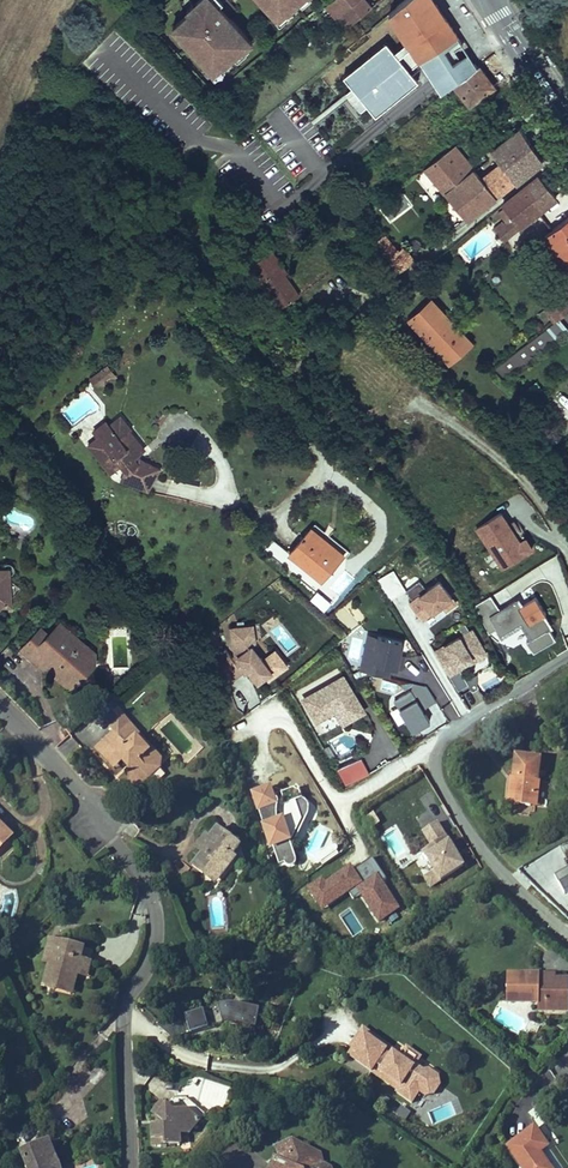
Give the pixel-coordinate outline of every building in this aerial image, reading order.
[(211,0),(203,0),(168,31),(215,83),(253,46),(211,0)] [(279,26),(310,0),(256,0),(279,26)] [(327,4),(337,17),(358,0),(333,0),(332,0),(327,4)] [(346,28),(371,7),(365,0),(358,0),(337,17),(339,20),(346,28)] [(393,0),(382,8),(376,13),(382,19),(396,8),(406,0),(393,0)] [(434,0),(406,0),(396,8),(421,36),(433,54),(456,36),(457,35),(441,11),(434,0)] [(376,13),(382,8),(376,3),(371,7),(376,13)] [(339,20),(334,24),(341,32),(346,28),(339,20)] [(430,78),(442,94),(445,91),(447,90),(454,84),(478,65),(468,51),(467,51),(456,36),(433,54),(427,58),(434,67),(432,69),(430,78)] [(358,79),(374,99),(424,61),(408,40),(358,79)] [(348,48),(334,59),(338,64),(344,60),(346,61),(355,55),(348,48)] [(487,76),(478,65),(454,84),(457,87),(470,105),(491,88),(486,81),(488,79),(487,76)] [(488,79),(486,81),(491,88),(494,86),(488,79)] [(360,93),(353,83),(345,89),(352,99),(360,93)] [(454,84),(447,90),(449,92),(457,87),(454,84)] [(425,168),(468,220),(543,160),(528,138),(520,128),(491,150),(501,163),(481,179),(454,145),(425,168)] [(539,176),(503,205),(504,207),(513,218),(520,227),(557,197),(539,176)] [(504,207),(499,211),(508,222),(513,218),(504,207)] [(403,215),(393,221),(398,230),(408,224),(403,215)] [(545,235),(567,264),(567,217),(545,235)] [(496,232),(503,240),(520,227),(513,218),(508,222),(505,224),(496,232)] [(502,220),(493,228),(496,232),(505,224),(502,220)] [(385,235),(375,244),(387,257),(397,249),(385,235)] [(397,249),(387,257),(399,273),(411,263),(402,253),(401,254),(397,249)] [(248,267),(277,310),(299,295),(284,274),(287,272),(272,250),(248,267)] [(546,306),(557,320),(558,319),(567,311),(567,305),(561,295),(546,306)] [(408,320),(425,339),(448,317),(430,299),(408,320)] [(473,344),(448,317),(425,339),(450,366),(473,344)] [(557,320),(495,369),(504,381),(567,331),(558,319),(557,320)] [(107,364),(90,378),(94,383),(104,384),(104,379),(110,375),(115,375),(107,364)] [(524,406),(536,421),(542,416),(530,401),(524,406)] [(99,437),(89,445),(111,472),(121,464),(126,471),(125,472),(135,484),(148,490),(160,468),(141,459),(138,462),(134,457),(144,449),(137,439),(134,441),(127,440),(124,435),(130,431),(131,430),(120,416),(109,425),(109,426),(112,430),(101,438),(100,436),(99,437)] [(109,425),(106,421),(94,431),(99,437),(100,436),(101,438),(112,430),(109,426),(109,425)] [(137,439),(130,431),(124,435),(127,440),(134,441),(137,439)] [(534,434),(526,440),(541,459),(548,453),(534,434)] [(122,479),(135,484),(125,472),(122,479)] [(520,541),(500,512),(473,530),(501,570),(533,551),(526,539),(520,541)] [(312,528),(309,531),(319,539),(317,541),(321,544),(325,539),(312,528)] [(309,531),(289,555),(322,581),(344,554),(325,539),(321,544),(317,541),(319,539),(309,531)] [(21,588),(10,577),(14,573),(13,564),(5,564),(1,569),(0,569),(0,611),(21,588)] [(422,618),(442,602),(446,607),(456,599),(439,578),(427,588),(420,579),(406,591),(412,599),(409,602),(422,618)] [(521,605),(516,600),(490,617),(500,639),(522,627),(530,639),(548,630),(551,628),(545,617),(547,615),(535,597),(521,605)] [(225,649),(214,657),(226,684),(247,667),(257,681),(265,675),(267,679),(287,664),(275,648),(263,658),(252,644),(256,641),(251,622),(230,627),(235,654),(232,657),(225,649)] [(81,677),(83,677),(83,676),(82,664),(89,663),(88,647),(78,648),(77,635),(69,635),(69,630),(60,623),(57,626),(58,634),(48,634),(40,627),(31,637),(39,644),(27,656),(35,664),(52,663),(52,669),(53,673),(65,683),(69,678),(81,677)] [(486,651),(472,628),(435,650),(449,673),(486,651)] [(554,640),(548,630),(527,643),(533,653),(554,640)] [(405,649),(401,648),(403,640),(368,633),(360,669),(388,675),(391,664),(401,666),(405,649)] [(39,644),(31,637),(20,649),(27,656),(39,644)] [(82,664),(83,676),(94,663),(93,651),(88,647),(89,663),(82,664)] [(110,679),(106,668),(100,668),(100,680),(110,679)] [(468,684),(460,671),(451,677),(458,690),(468,684)] [(467,679),(471,687),(479,684),(475,675),(467,679)] [(69,678),(65,683),(71,689),(81,677),(69,678)] [(343,723),(363,711),(343,678),(305,701),(317,721),(336,710),(343,723)] [(411,689),(412,690),(424,683),(413,681),(410,687),(411,689)] [(430,719),(422,707),(436,699),(427,683),(424,683),(412,690),(411,689),(394,699),(413,730),(430,719)] [(159,762),(121,720),(110,729),(114,733),(96,749),(108,763),(117,755),(123,761),(126,765),(129,761),(133,765),(129,769),(129,779),(138,789),(148,780),(148,772),(159,762)] [(117,755),(108,763),(114,769),(123,761),(117,755)] [(369,771),(359,756),(336,770),(346,785),(369,771)] [(536,757),(521,756),(521,757),(517,757),(517,760),(515,760),(512,780),(511,779),(509,791),(516,792),(514,802),(530,804),(532,794),(536,795),(540,764),(539,763),(539,760),(536,759),(536,757)] [(148,772),(148,780),(159,770),(159,762),(148,772)] [(297,788),(282,793),(266,798),(264,790),(252,793),(255,802),(270,847),(272,847),(277,864),(291,859),(289,850),(291,849),(290,846),(289,841),(291,841),(300,821),(299,817),(306,815),(297,788)] [(266,798),(282,793),(274,789),(270,788),(264,790),(266,798)] [(368,830),(379,825),(374,813),(363,818),(368,830)] [(290,846),(306,815),(299,817),(300,821),(291,841),(289,841),(290,846)] [(426,875),(431,884),(464,864),(438,821),(424,830),(433,844),(424,849),(436,869),(426,875)] [(240,846),(217,828),(210,838),(199,851),(202,853),(192,865),(203,874),(205,870),(215,878),(222,870),(225,872),(229,867),(236,859),(232,856),(240,846)] [(196,848),(199,851),(210,838),(206,835),(196,848)] [(8,837),(0,844),(0,851),(11,840),(8,837)] [(247,867),(240,846),(232,856),(236,859),(229,867),(240,876),(247,867)] [(1,862),(14,855),(11,849),(0,855),(0,860),(1,862)] [(319,908),(345,891),(350,899),(359,894),(370,912),(373,910),(379,919),(395,909),(379,884),(384,881),(371,860),(346,876),(343,872),(323,885),(320,880),(307,888),(319,908)] [(554,875),(564,894),(567,892),(567,868),(554,875)] [(203,874),(215,884),(225,872),(222,870),(215,878),(205,870),(203,874)] [(49,962),(55,939),(49,937),(43,961),(49,962)] [(72,943),(55,939),(49,962),(42,986),(55,989),(57,982),(70,985),(73,973),(77,974),(83,976),(87,961),(90,962),(93,951),(72,946),(72,943)] [(87,961),(83,976),(87,977),(91,962),(90,962),(87,961)] [(57,982),(55,989),(72,994),(77,974),(73,973),(70,985),(57,982)] [(507,975),(507,1002),(539,1003),(539,999),(545,999),(545,1011),(559,1011),(559,1003),(567,1003),(567,987),(555,987),(556,980),(556,976),(507,975)] [(559,1011),(567,1011),(567,1003),(559,1003),(559,1011)] [(222,1026),(237,1026),(254,1031),(259,1013),(240,1009),(232,1008),(223,1008),(185,1018),(189,1035),(222,1026)] [(176,1034),(187,1031),(184,1017),(173,1019),(176,1034)] [(393,1049),(363,1028),(361,1032),(387,1050),(385,1053),(398,1062),(400,1058),(393,1053),(393,1049)] [(439,1085),(439,1076),(430,1070),(424,1071),(416,1065),(416,1063),(405,1055),(402,1055),(400,1058),(398,1062),(385,1053),(387,1050),(361,1032),(349,1049),(353,1051),(349,1056),(372,1072),(372,1071),(398,1090),(397,1091),(412,1102),(420,1091),(425,1095),(434,1094),(439,1085)] [(421,1057),(408,1047),(402,1055),(405,1055),(416,1063),(416,1065),(421,1057)] [(162,1114),(168,1119),(169,1120),(160,1120),(156,1120),(156,1139),(183,1138),(183,1128),(194,1128),(209,1110),(189,1094),(177,1094),(170,1102),(166,1099),(157,1110),(162,1114)] [(523,1167),(550,1167),(539,1152),(547,1147),(534,1129),(509,1147),(523,1167)] [(286,1143),(312,1156),(315,1167),(319,1166),(320,1167),(329,1167),(323,1164),(320,1154),(294,1140),(286,1143)] [(49,1141),(42,1143),(45,1149),(51,1147),(49,1141)] [(21,1151),(28,1167),(59,1167),(51,1147),(45,1149),(42,1143),(21,1151)] [(319,1166),(315,1167),(312,1156),(286,1143),(276,1147),(282,1161),(289,1164),(287,1167),(320,1167),(319,1166)] [(74,1165),(76,1167),(90,1167),(99,1165),(95,1156),(74,1165)] [(275,1157),(272,1164),(280,1167),(287,1167),(289,1164),(282,1161),(275,1157)]
